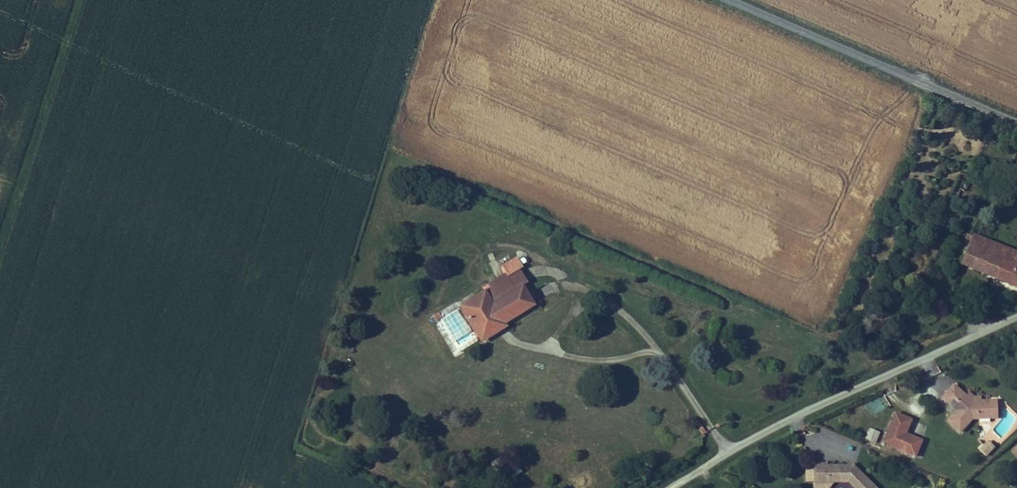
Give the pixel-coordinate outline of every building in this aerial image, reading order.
[(997,242),(972,232),(971,234),(967,232),(965,235),(970,237),(961,260),(986,271),(997,242)] [(986,271),(994,274),(1006,246),(997,242),(986,271)] [(1006,246),(994,274),(1016,284),(1016,250),(1006,246)] [(495,297),(519,283),(523,280),(522,279),(516,268),(488,284),(495,297)] [(488,284),(468,296),(473,304),(461,310),(474,331),(498,317),(499,320),(530,302),(519,283),(495,297),(488,284)] [(461,310),(473,304),(468,296),(457,303),(461,310)] [(434,323),(453,356),(476,344),(456,310),(434,323)] [(501,323),(499,320),(498,317),(474,331),(477,337),(501,323)] [(947,386),(954,392),(960,387),(953,380),(947,386)] [(960,387),(954,392),(947,386),(941,393),(955,406),(945,416),(957,427),(971,413),(990,415),(991,398),(981,397),(969,396),(964,391),(960,387)] [(969,396),(981,397),(981,393),(972,393),(967,388),(964,391),(969,396)] [(896,408),(882,441),(912,453),(919,437),(905,431),(912,415),(896,408)] [(869,428),(864,441),(874,445),(880,433),(869,428)] [(986,457),(995,447),(986,440),(977,450),(986,457)] [(811,461),(809,477),(823,478),(840,479),(841,478),(845,478),(855,487),(874,487),(875,487),(855,468),(852,467),(851,470),(846,468),(848,465),(845,464),(825,462),(811,461)]
